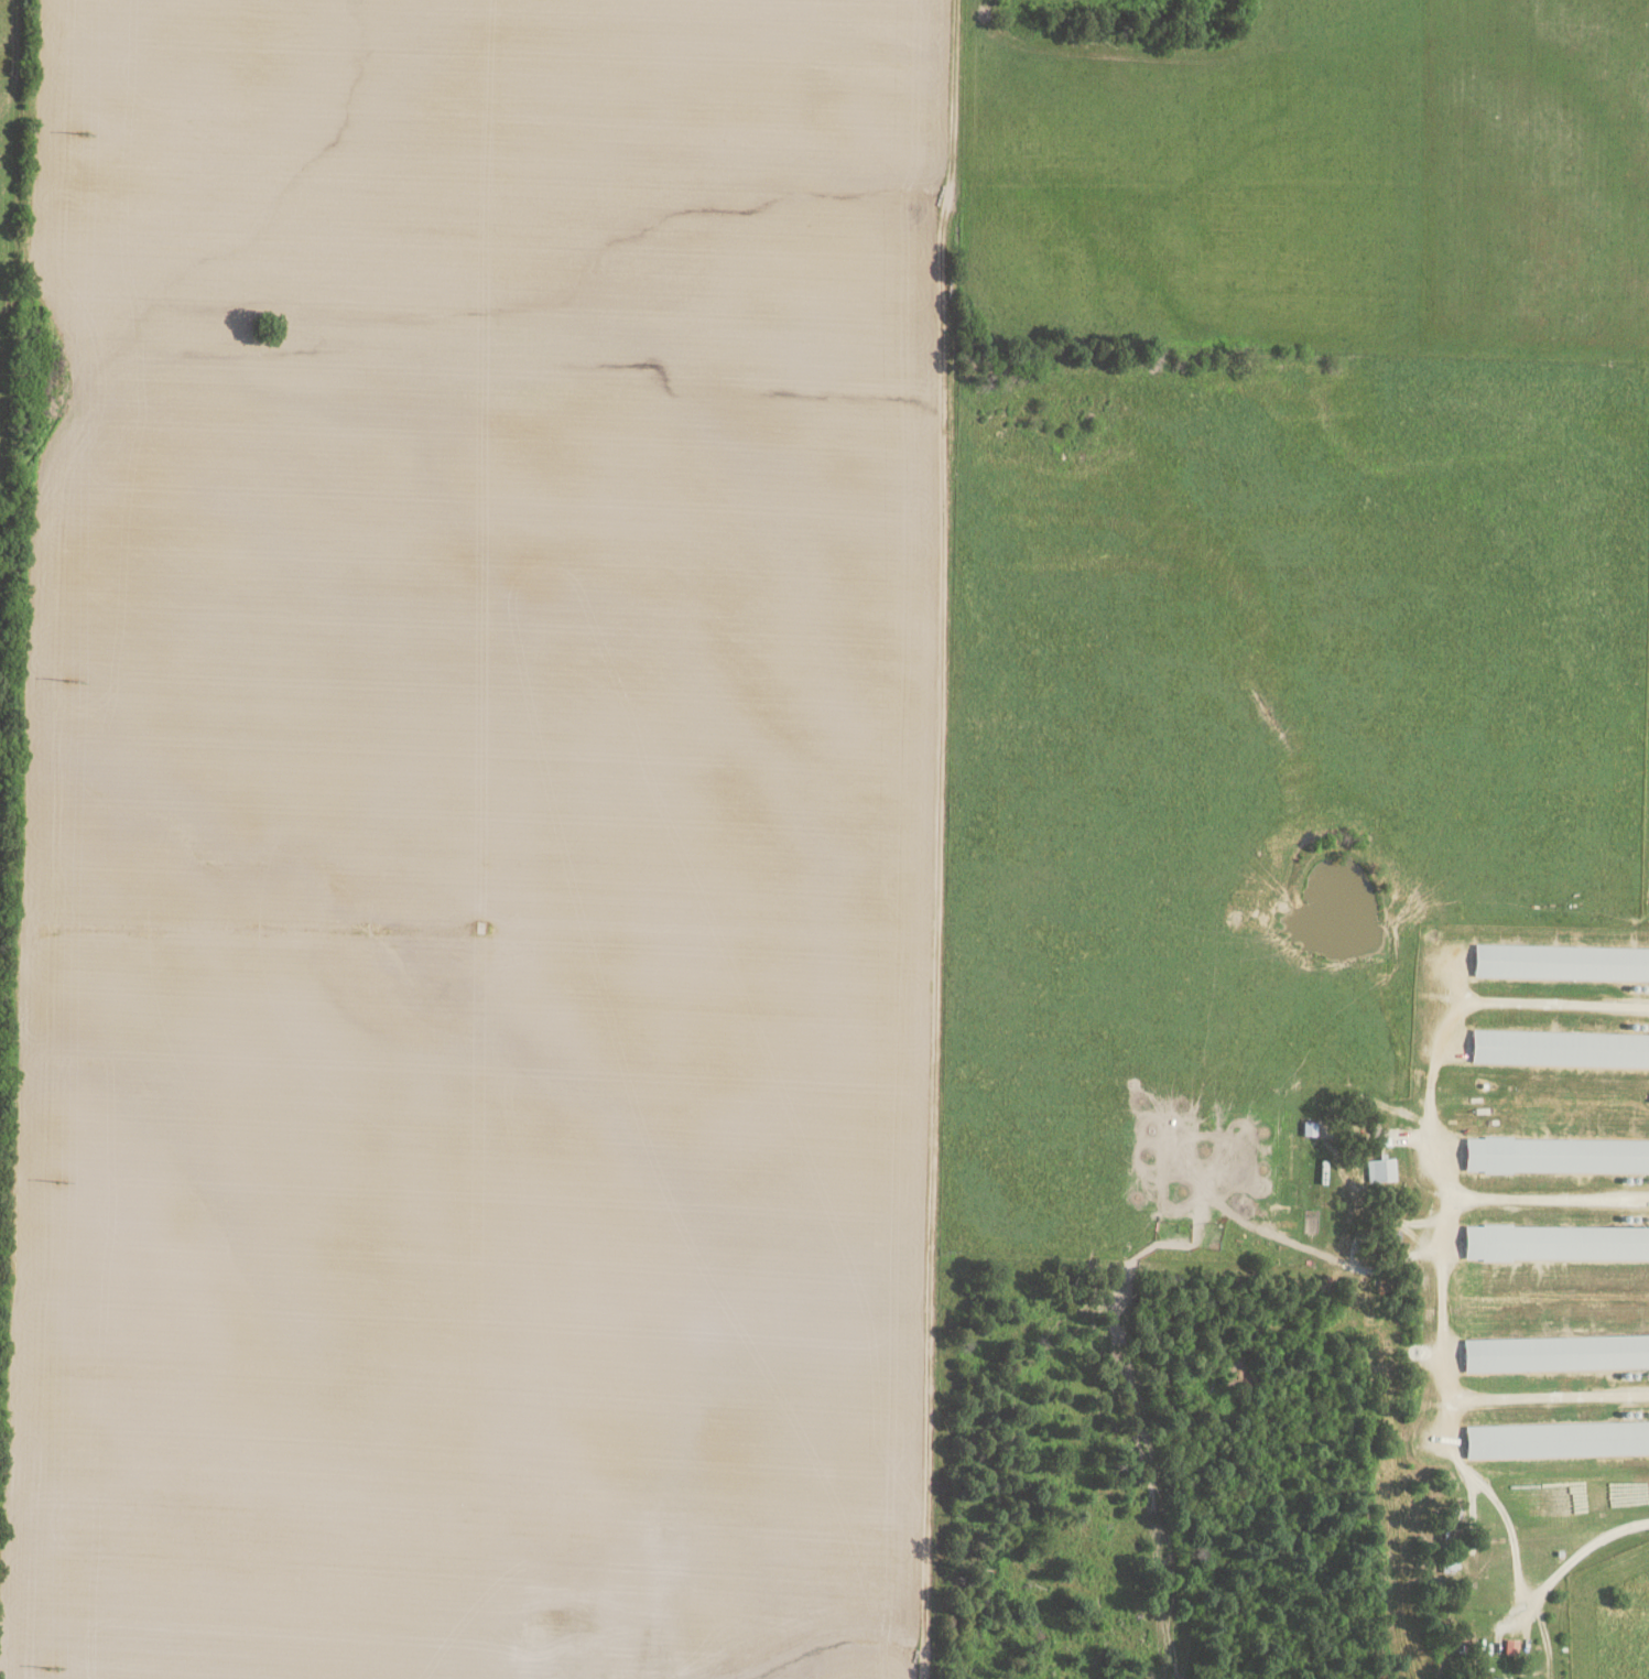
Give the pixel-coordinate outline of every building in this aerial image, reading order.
[(1473,944),(1473,977),(1648,981),(1648,948),(1473,944)] [(1471,1063),(1648,1067),(1648,1034),(1472,1029),(1471,1063)] [(1465,1138),(1464,1171),(1648,1173),(1648,1139),(1465,1138)] [(1394,1181),(1394,1159),(1365,1159),(1366,1181),(1394,1181)] [(1465,1260),(1648,1260),(1648,1226),(1465,1226),(1465,1260)] [(1648,1367),(1648,1335),(1463,1339),(1464,1371),(1648,1367)] [(1466,1425),(1467,1458),(1648,1454),(1648,1421),(1466,1425)] [(1442,1573),(1458,1572),(1458,1555),(1442,1555),(1442,1573)] [(1505,1654),(1517,1654),(1518,1639),(1506,1639),(1505,1654)]
